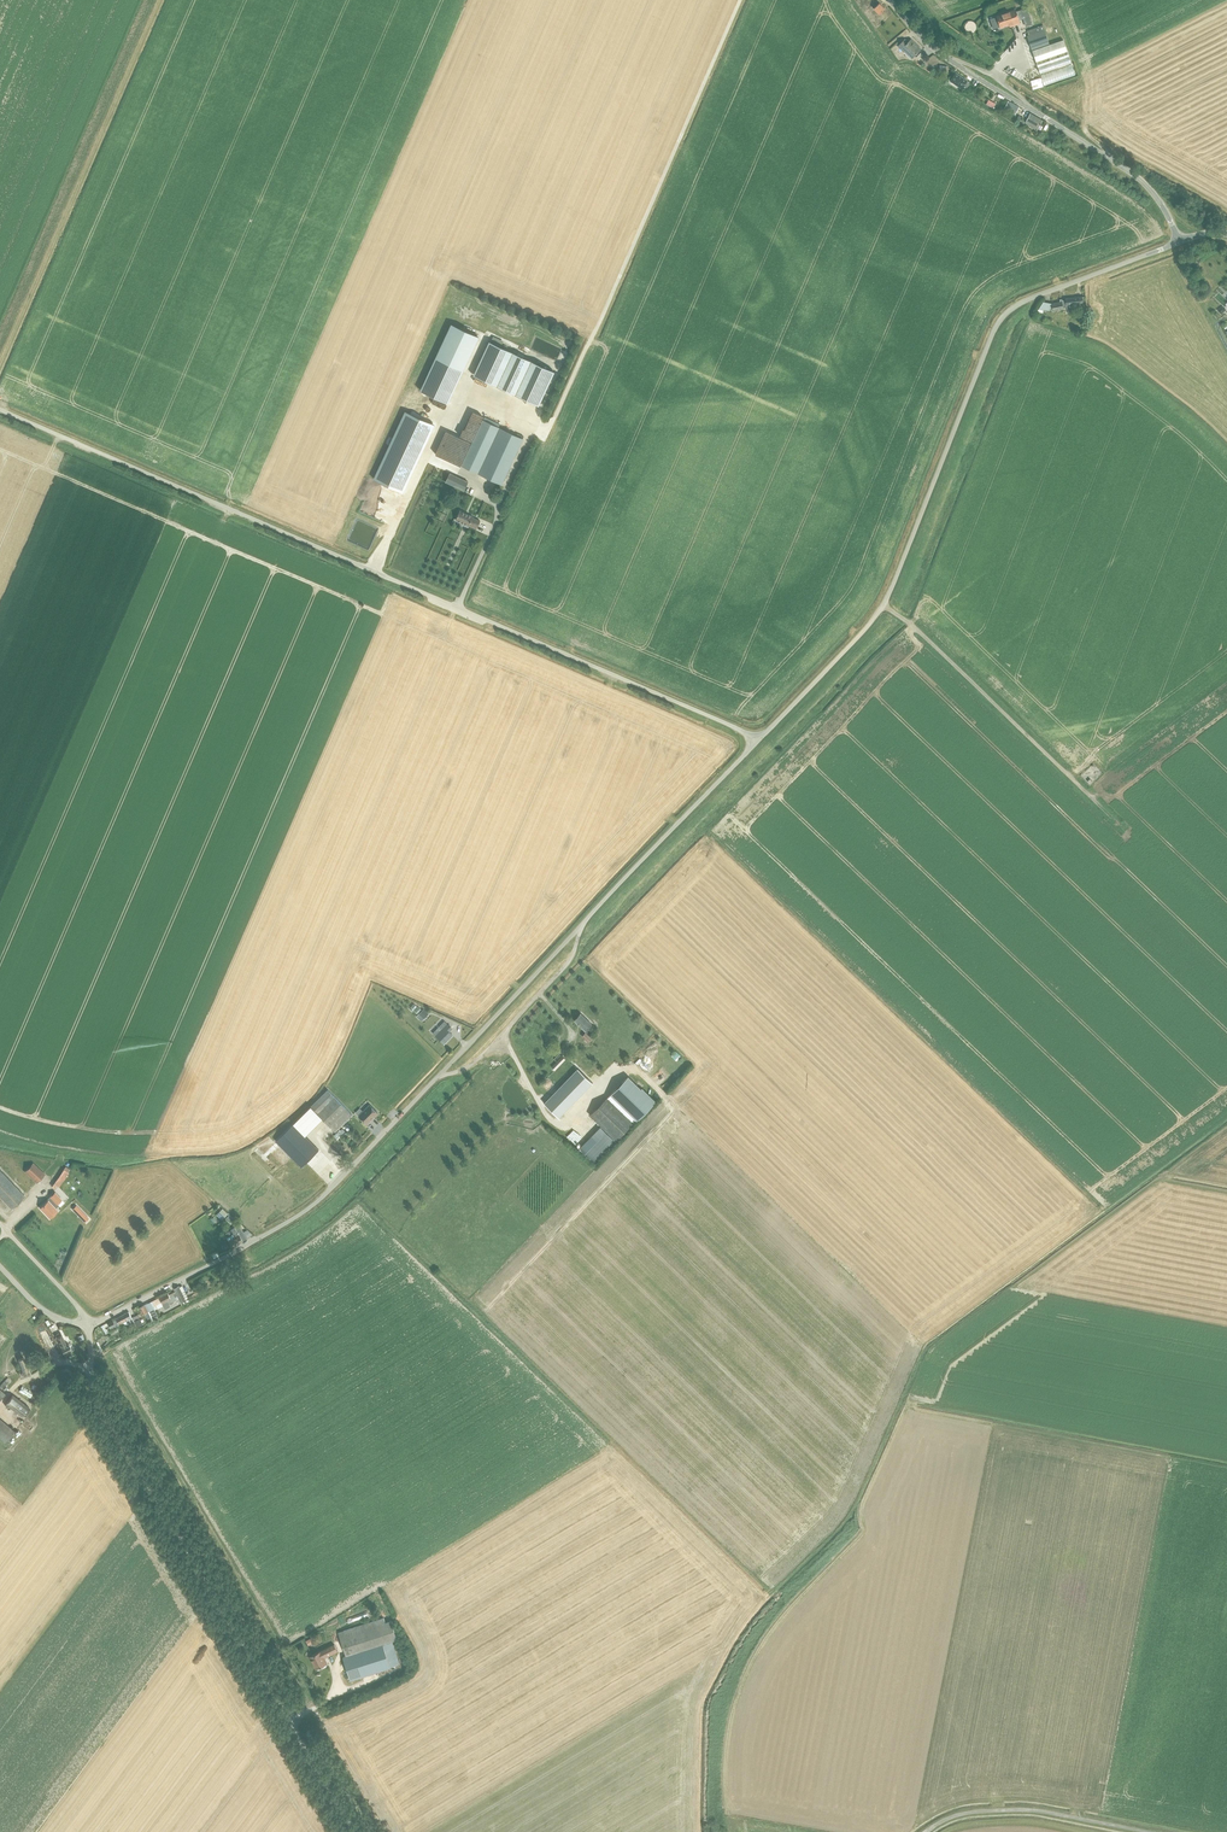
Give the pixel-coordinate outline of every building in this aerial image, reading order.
[(879,3),(873,8),(876,11),(878,14),(884,9),(879,3)] [(997,17),(990,19),(993,28),(1000,26),(1000,27),(1012,23),(1013,25),(1020,23),(1015,10),(996,16),(997,17)] [(1027,30),(1029,35),(1027,36),(1032,50),(1040,73),(1071,62),(1063,40),(1049,45),(1044,30),(1043,25),(1027,30)] [(904,39),(897,46),(903,52),(904,51),(911,58),(920,49),(910,39),(907,42),(904,39)] [(967,80),(955,73),(951,79),(950,81),(958,87),(960,84),(966,88),(969,82),(967,80)] [(1017,110),(1019,107),(1008,101),(1004,107),(1009,110),(1011,107),(1017,110)] [(1030,127),(1037,130),(1042,120),(1029,114),(1026,121),(1031,124),(1030,127)] [(1043,302),(1038,309),(1053,311),(1053,312),(1063,309),(1063,307),(1067,306),(1067,308),(1079,306),(1083,306),(1082,296),(1078,297),(1066,299),(1066,302),(1065,302),(1064,301),(1064,300),(1063,300),(1062,300),(1061,299),(1060,300),(1060,301),(1060,302),(1052,303),(1043,302)] [(452,324),(421,390),(448,403),(479,337),(452,324)] [(554,372),(489,341),(474,375),(539,406),(554,372)] [(406,412),(375,478),(403,491),(434,425),(406,412)] [(483,420),(462,466),(503,485),(524,440),(499,428),(499,427),(483,420)] [(446,482),(464,490),(468,482),(450,473),(446,482)] [(465,526),(468,527),(469,526),(470,526),(477,529),(480,521),(473,517),(460,510),(455,520),(465,524),(465,526)] [(428,1014),(423,1010),(420,1013),(424,1018),(428,1014)] [(581,1013),(574,1020),(586,1031),(592,1024),(581,1013)] [(444,1044),(453,1035),(448,1030),(450,1027),(445,1021),(439,1027),(441,1028),(435,1035),(444,1044)] [(592,1039),(589,1036),(585,1032),(582,1036),(588,1043),(592,1039)] [(556,1062),(551,1067),(554,1070),(565,1059),(559,1053),(553,1059),(556,1062)] [(560,1119),(593,1084),(579,1071),(546,1105),(560,1119)] [(602,1126),(616,1140),(654,1101),(628,1076),(590,1115),(602,1126)] [(353,1114),(329,1090),(312,1107),(336,1131),(353,1114)] [(379,1114),(371,1105),(359,1115),(368,1124),(379,1114)] [(294,1124),(276,1141),(302,1167),(319,1149),(305,1135),(294,1124)] [(594,1163),(616,1140),(602,1126),(580,1148),(594,1163)] [(570,1139),(580,1142),(583,1134),(573,1131),(570,1139)] [(268,1156),(277,1149),(275,1145),(265,1153),(268,1156)] [(33,1163),(24,1172),(36,1183),(45,1174),(33,1163)] [(0,1169),(0,1195),(12,1207),(25,1195),(0,1169)] [(64,1169),(52,1186),(57,1190),(69,1172),(64,1169)] [(56,1193),(40,1207),(49,1217),(57,1209),(56,1208),(59,1205),(57,1203),(62,1199),(56,1193)] [(72,1209),(84,1222),(89,1218),(76,1205),(72,1209)] [(228,1214),(222,1209),(218,1214),(224,1219),(228,1214)] [(232,1231),(234,1233),(228,1237),(230,1240),(233,1246),(248,1238),(253,1235),(247,1230),(244,1231),(240,1224),(236,1227),(236,1228),(232,1231)] [(168,1293),(151,1301),(155,1310),(163,1305),(165,1308),(166,1308),(170,1306),(170,1305),(169,1303),(177,1299),(175,1296),(177,1295),(181,1302),(182,1304),(189,1300),(182,1286),(180,1287),(179,1286),(174,1289),(176,1293),(170,1296),(168,1293)] [(145,1304),(139,1307),(143,1314),(145,1312),(148,1319),(151,1317),(153,1319),(159,1316),(155,1310),(151,1301),(145,1304)] [(119,1323),(126,1320),(128,1324),(134,1322),(129,1311),(117,1318),(119,1323)] [(140,1317),(134,1320),(137,1326),(143,1323),(140,1317)] [(64,1353),(72,1350),(68,1342),(66,1343),(61,1331),(55,1333),(61,1345),(61,1346),(64,1353)] [(46,1343),(52,1341),(49,1333),(43,1335),(46,1343)] [(53,1348),(54,1350),(51,1351),(54,1360),(61,1357),(56,1347),(53,1348)] [(26,1371),(29,1370),(24,1357),(19,1359),(23,1372),(23,1373),(24,1376),(28,1375),(26,1371)] [(10,1381),(8,1379),(0,1386),(0,1387),(2,1389),(10,1381)] [(25,1417),(30,1410),(28,1408),(29,1407),(12,1394),(5,1403),(22,1416),(23,1415),(25,1417)] [(0,1419),(0,1438),(5,1442),(15,1432),(0,1419)] [(384,1618),(344,1630),(338,1632),(346,1656),(343,1656),(351,1679),(391,1667),(390,1666),(399,1663),(391,1640),(397,1639),(391,1620),(386,1622),(384,1618)] [(317,1667),(327,1663),(324,1657),(338,1651),(335,1644),(311,1655),(317,1667)]
